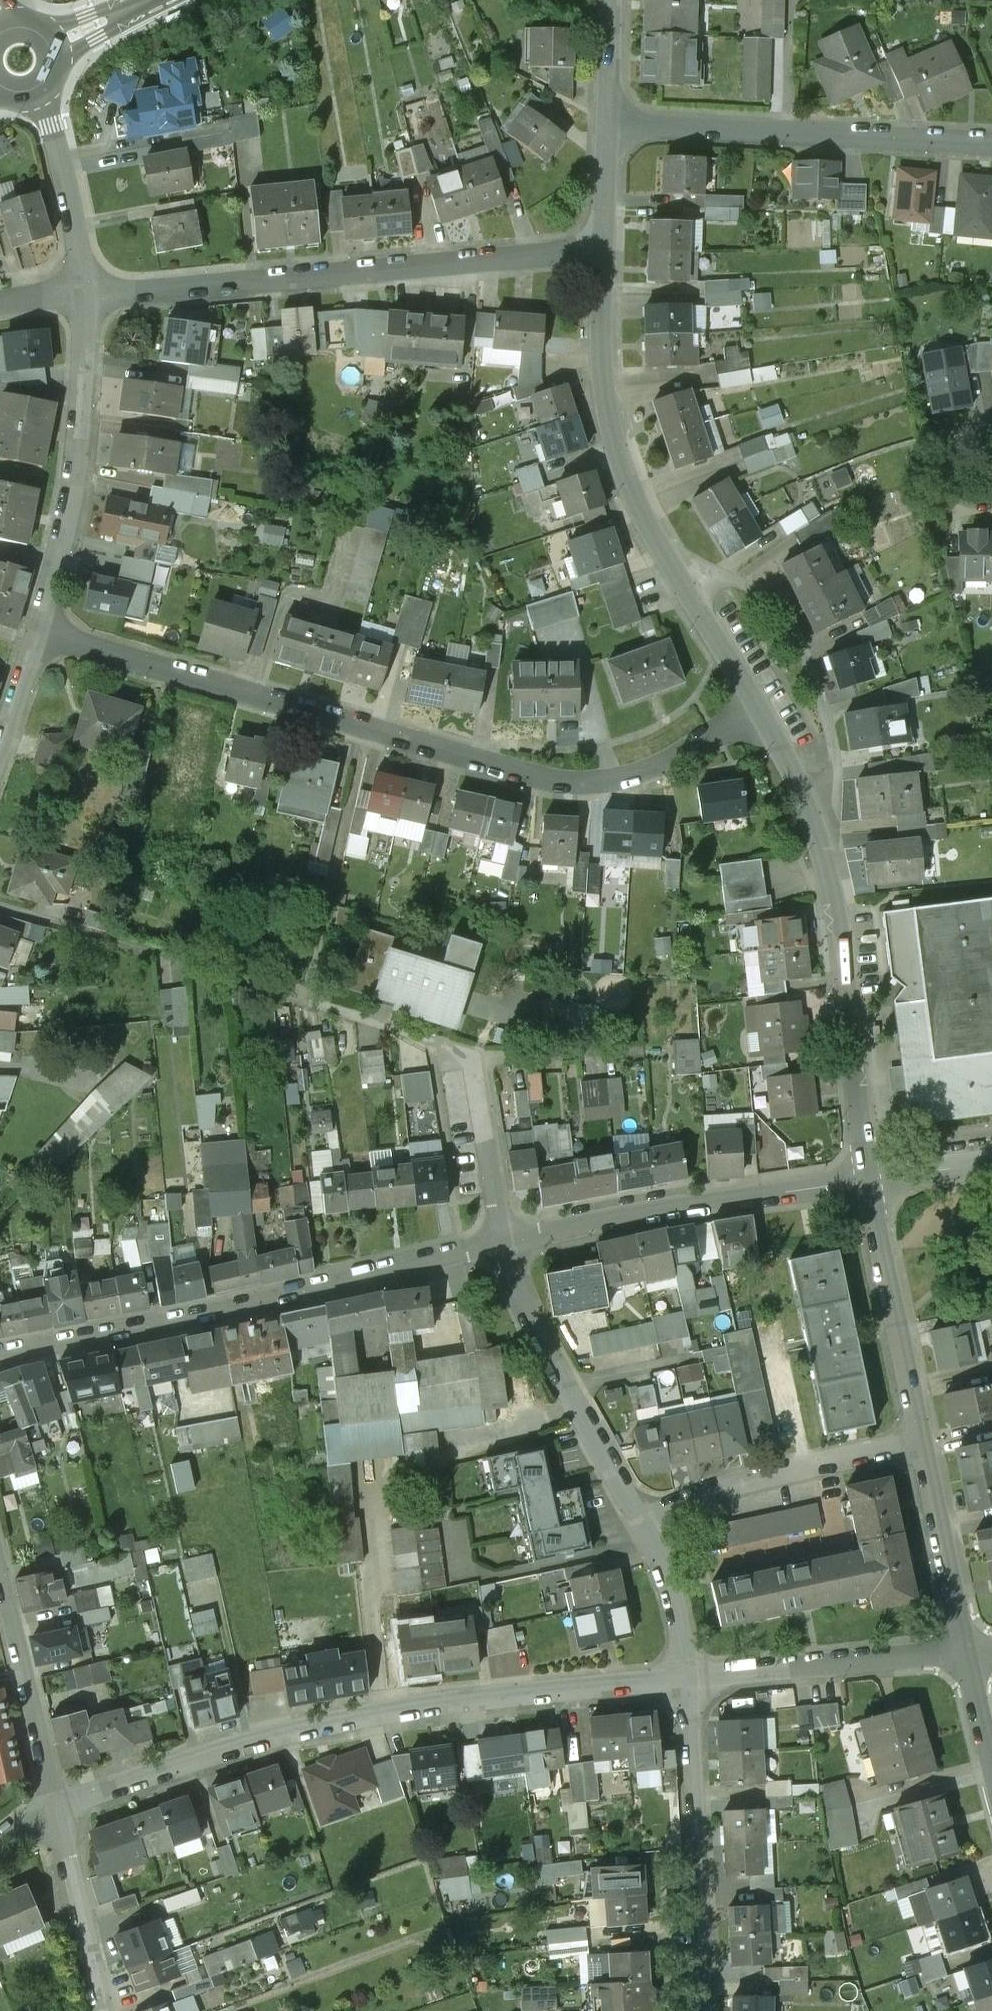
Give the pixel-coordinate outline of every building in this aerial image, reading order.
[(696,35),(697,0),(644,0),(643,34),(696,35)] [(762,38),(770,39),(784,39),(785,0),(763,0),(762,38)] [(295,29),(281,9),(262,21),(276,42),(295,29)] [(950,11),(950,25),(965,25),(965,11),(950,11)] [(874,65),(857,28),(835,38),(841,52),(814,64),(832,103),(880,82),(881,81),(874,65)] [(574,30),(531,30),(530,68),(549,68),(549,79),(573,79),(574,30)] [(696,35),(643,34),(641,83),(697,84),(697,64),(695,63),(696,35)] [(744,98),(769,99),(770,39),(762,38),(745,38),(744,98)] [(969,88),(949,42),(906,61),(900,63),(910,86),(915,84),(920,96),(925,108),(969,88)] [(900,63),(906,61),(901,49),(885,56),(886,60),(903,98),(905,102),(920,96),(915,84),(910,86),(900,63)] [(886,60),(874,65),(881,81),(880,82),(890,104),(903,98),(886,60)] [(204,62),(191,64),(195,87),(208,84),(204,62)] [(195,87),(191,64),(162,69),(166,90),(137,95),(140,111),(124,114),(125,117),(129,136),(129,139),(182,130),(202,126),(202,124),(195,87)] [(113,81),(107,97),(126,104),(134,81),(122,77),(113,81)] [(573,79),(549,79),(549,90),(573,102),(573,79)] [(258,112),(231,119),(232,132),(233,144),(260,137),(258,112)] [(543,121),(530,112),(510,139),(543,162),(563,135),(544,120),(543,121)] [(129,136),(125,117),(114,118),(117,138),(129,136)] [(476,122),(485,149),(488,160),(490,160),(495,174),(509,170),(501,146),(490,117),(476,122)] [(202,126),(182,130),(184,141),(232,132),(231,119),(202,124),(202,126)] [(232,132),(184,141),(186,154),(233,145),(233,144),(232,132)] [(501,146),(509,170),(521,165),(512,142),(501,146)] [(426,144),(411,147),(417,174),(432,171),(426,144)] [(396,151),(402,178),(417,174),(411,147),(396,151)] [(457,157),(461,170),(474,211),(504,202),(495,174),(490,160),(488,160),(485,149),(457,157)] [(183,152),(145,160),(152,196),(191,188),(183,152)] [(702,158),(666,157),(665,195),(700,196),(702,158)] [(837,165),(797,164),(796,198),(836,199),(837,199),(837,184),(837,165)] [(440,222),(474,211),(461,170),(429,179),(434,195),(432,196),(440,222)] [(933,173),(898,170),(893,220),(929,223),(930,208),(933,173)] [(961,176),(957,210),(959,211),(957,237),(991,240),(991,182),(979,181),(980,177),(961,176)] [(313,182),(249,189),(256,250),(320,244),(313,182)] [(866,185),(837,184),(837,199),(836,199),(836,211),(866,212),(866,185)] [(371,194),(371,196),(375,238),(412,235),(408,191),(371,194)] [(37,193),(0,205),(0,207),(7,228),(12,243),(27,238),(29,244),(51,237),(37,193)] [(345,241),(375,238),(371,196),(341,199),(344,232),(345,241)] [(705,196),(705,208),(729,209),(744,209),(744,197),(705,196)] [(344,232),(341,199),(328,201),(331,233),(344,232)] [(169,204),(171,217),(195,213),(193,200),(169,204)] [(705,208),(705,222),(729,222),(729,209),(705,208)] [(942,235),(945,209),(930,208),(929,223),(928,234),(942,235)] [(959,211),(957,210),(945,209),(942,235),(957,237),(959,211)] [(171,217),(152,220),(157,254),(201,246),(195,213),(171,217)] [(651,221),(650,251),(687,252),(688,222),(651,221)] [(687,283),(687,252),(650,251),(649,282),(687,283)] [(703,284),(703,296),(728,294),(728,282),(703,284)] [(703,296),(703,305),(704,305),(704,308),(739,306),(738,293),(728,294),(703,296)] [(688,305),(645,306),(646,336),(684,335),(683,320),(689,320),(688,305)] [(684,335),(689,335),(705,335),(704,308),(704,305),(703,305),(688,305),(689,320),(683,320),(684,335)] [(282,328),(264,330),(266,358),(346,351),(342,312),(297,316),(297,311),(281,312),(282,328)] [(342,312),(346,351),(361,349),(358,314),(358,311),(342,312)] [(463,347),(464,322),(358,314),(361,349),(368,349),(367,358),(385,358),(385,361),(461,368),(463,347)] [(544,318),(495,314),(495,316),(493,342),(492,350),(522,352),(541,353),(544,318)] [(493,342),(495,316),(476,315),(475,323),(474,341),(493,342)] [(220,327),(169,320),(163,361),(188,364),(203,366),(203,365),(205,346),(217,348),(220,327)] [(475,323),(464,322),(463,347),(473,348),(474,341),(475,323)] [(266,358),(264,330),(251,331),(253,363),(267,361),(266,358)] [(0,337),(0,371),(27,369),(50,366),(47,331),(0,337)] [(646,368),(695,367),(695,348),(690,348),(689,335),(684,335),(646,336),(646,368)] [(978,343),(960,346),(964,372),(977,372),(976,364),(978,343)] [(991,345),(978,343),(976,364),(977,372),(991,372),(991,354),(991,345)] [(960,346),(921,354),(931,413),(970,407),(964,372),(960,346)] [(737,347),(724,349),(726,360),(714,362),(716,376),(741,372),(737,347)] [(540,380),(541,353),(522,352),(517,387),(540,380)] [(203,366),(188,364),(187,376),(238,383),(240,370),(203,365),(203,366)] [(27,369),(0,371),(0,381),(13,383),(29,386),(27,369)] [(238,383),(187,376),(185,389),(236,396),(238,383)] [(180,388),(127,380),(122,412),(175,420),(180,388)] [(544,392),(540,380),(517,387),(512,389),(516,402),(533,397),(533,395),(544,392)] [(533,397),(543,427),(575,418),(565,385),(544,392),(533,395),(533,397)] [(654,403),(665,436),(699,425),(688,392),(654,403)] [(2,394),(0,404),(0,459),(43,467),(54,403),(2,394)] [(764,427),(784,420),(779,403),(759,409),(764,427)] [(585,450),(575,418),(543,427),(537,429),(542,446),(549,444),(554,459),(585,450)] [(710,458),(699,425),(665,436),(677,469),(710,458)] [(178,445),(118,436),(113,470),(164,477),(173,478),(174,474),(178,445)] [(738,448),(742,460),(775,449),(771,437),(738,448)] [(742,460),(746,475),(788,461),(783,446),(775,449),(742,460)] [(517,470),(520,482),(540,476),(536,464),(517,470)] [(592,472),(557,483),(568,517),(582,513),(603,505),(592,472)] [(164,477),(162,489),(210,498),(214,482),(174,474),(173,478),(164,477)] [(520,482),(524,496),(544,489),(540,476),(520,482)] [(746,507),(730,481),(713,491),(712,488),(694,499),(712,527),(746,507)] [(0,483),(0,540),(27,545),(38,490),(0,483)] [(152,487),(147,507),(173,512),(207,519),(210,498),(162,489),(152,487)] [(108,500),(101,533),(117,537),(166,546),(173,512),(147,507),(108,500)] [(607,518),(603,505),(582,513),(586,524),(607,518)] [(712,527),(729,556),(747,545),(746,542),(761,532),(746,507),(712,527)] [(778,523),(786,537),(793,533),(809,523),(801,509),(778,523)] [(793,533),(799,545),(827,532),(820,519),(793,533)] [(264,523),(262,541),(285,544),(288,526),(264,523)] [(388,532),(366,528),(347,596),(368,601),(388,532)] [(610,529),(568,543),(579,577),(586,575),(621,563),(610,529)] [(991,580),(991,567),(991,534),(961,534),(961,558),(961,580),(962,580),(991,580)] [(154,563),(174,567),(177,548),(166,546),(117,537),(116,544),(136,548),(133,559),(154,563)] [(783,565),(797,595),(829,579),(822,565),(824,564),(817,548),(783,565)] [(123,557),(118,581),(130,584),(149,588),(154,563),(133,559),(123,557)] [(961,580),(961,558),(944,558),(951,594),(962,594),(962,580),(961,580)] [(615,627),(639,620),(621,563),(586,575),(589,586),(600,583),(615,627)] [(0,564),(0,594),(22,600),(31,572),(0,564)] [(843,572),(829,579),(797,595),(817,635),(862,612),(843,572)] [(118,581),(92,576),(86,609),(123,617),(130,584),(118,581)] [(130,584),(123,617),(142,621),(149,588),(130,584)] [(579,617),(572,592),(525,607),(533,632),(579,617)] [(12,631),(22,600),(0,594),(0,627),(12,631)] [(406,595),(393,641),(405,645),(418,599),(406,595)] [(418,599),(405,645),(420,649),(433,603),(418,599)] [(863,614),(870,628),(887,621),(900,615),(894,600),(863,614)] [(246,652),(257,611),(256,611),(254,610),(254,613),(211,602),(199,649),(243,661),(246,652)] [(257,611),(246,652),(261,656),(274,613),(257,608),(256,611),(257,611)] [(358,635),(287,615),(274,661),(345,681),(357,641),(358,635)] [(858,634),(861,645),(867,643),(868,644),(892,637),(887,621),(870,628),(858,634)] [(667,640),(607,662),(622,703),(682,681),(667,640)] [(380,691),(391,651),(357,641),(345,681),(380,691)] [(487,643),(485,667),(499,669),(502,645),(487,643)] [(861,645),(829,655),(840,690),(874,680),(867,660),(872,658),(868,644),(867,643),(861,645)] [(450,667),(413,660),(406,702),(442,709),(450,667)] [(577,664),(511,666),(512,718),(578,717),(577,664)] [(477,715),(485,673),(450,667),(442,709),(477,715)] [(883,689),(885,702),(901,700),(919,697),(916,678),(883,689)] [(126,756),(140,709),(90,695),(77,742),(126,756)] [(886,707),(846,713),(851,752),(882,747),(882,744),(907,741),(901,700),(885,702),(886,707)] [(44,740),(36,766),(61,772),(72,737),(44,740)] [(254,743),(235,739),(228,776),(241,779),(240,782),(256,786),(258,786),(260,777),(267,743),(255,740),(254,743)] [(135,750),(124,798),(140,802),(151,753),(135,750)] [(868,764),(869,778),(927,771),(928,772),(941,771),(939,752),(868,764)] [(337,763),(289,753),(275,813),(324,824),(327,807),(337,763)] [(928,772),(927,771),(869,778),(860,779),(865,821),(897,817),(932,812),(928,772)] [(406,781),(375,773),(366,811),(398,818),(406,781)] [(271,779),(260,777),(258,786),(256,786),(252,805),(265,808),(271,779)] [(425,824),(433,787),(406,781),(398,818),(425,824)] [(741,781),(696,787),(702,823),(746,816),(741,781)] [(488,799),(456,793),(448,828),(480,835),(488,799)] [(509,848),(519,806),(488,799),(480,835),(475,857),(491,860),(490,862),(503,865),(507,848),(509,848)] [(327,807),(324,824),(314,865),(328,868),(341,810),(327,807)] [(366,815),(354,812),(345,852),(356,855),(366,815)] [(601,852),(630,854),(633,814),(604,812),(601,852)] [(897,817),(898,828),(934,824),(932,812),(897,817)] [(663,817),(633,814),(630,854),(660,856),(663,817)] [(576,856),(578,819),(543,817),(540,864),(573,866),(575,866),(576,856)] [(898,828),(899,843),(918,841),(935,840),(934,824),(898,828)] [(435,832),(423,829),(416,858),(428,861),(430,855),(435,832)] [(449,835),(435,832),(430,855),(443,859),(449,835)] [(899,843),(867,847),(871,882),(922,877),(918,841),(899,843)] [(9,894),(50,905),(57,880),(70,883),(75,863),(22,848),(9,894)] [(507,848),(503,865),(500,879),(514,882),(522,851),(509,848),(507,848)] [(576,856),(575,866),(573,866),(571,892),(586,893),(588,863),(588,856),(576,856)] [(680,860),(666,859),(664,887),(678,888),(680,860)] [(760,859),(719,866),(725,914),(771,908),(770,895),(765,896),(760,859)] [(588,863),(586,893),(599,894),(600,864),(588,863)] [(882,914),(909,1124),(991,1114),(991,900),(882,914)] [(339,906),(334,924),(351,928),(356,911),(339,906)] [(771,908),(725,914),(727,926),(737,925),(764,921),(763,919),(777,918),(776,907),(771,908)] [(88,912),(83,926),(110,934),(113,918),(88,912)] [(764,921),(737,925),(740,953),(758,951),(803,946),(800,916),(777,918),(763,919),(764,921)] [(6,917),(3,930),(19,935),(19,936),(26,939),(30,925),(6,917)] [(0,929),(0,965),(8,968),(19,936),(19,935),(3,930),(0,929)] [(453,1026),(479,946),(451,936),(440,968),(388,952),(393,938),(363,929),(344,988),(373,997),(374,994),(395,1001),(393,1007),(453,1026)] [(803,946),(758,951),(762,982),(762,983),(785,980),(807,978),(803,946)] [(786,993),(785,980),(762,983),(762,982),(760,982),(761,996),(777,994),(786,993)] [(23,1003),(22,987),(1,989),(0,988),(0,1004),(23,1003)] [(186,988),(160,991),(163,1028),(173,1027),(174,1037),(190,1036),(186,988)] [(754,996),(756,1008),(778,1006),(777,994),(761,996),(754,996)] [(778,1006),(756,1008),(761,1055),(784,1052),(809,1049),(807,1034),(801,1035),(797,1004),(778,1006)] [(13,1033),(16,1033),(18,1015),(0,1013),(0,1032),(13,1033)] [(324,1059),(320,1037),(319,1031),(303,1034),(308,1061),(324,1059)] [(324,1059),(325,1065),(338,1063),(333,1034),(320,1037),(324,1059)] [(296,1038),(280,1037),(280,1067),(295,1067),(296,1038)] [(675,1074),(702,1073),(700,1037),(674,1038),(675,1074)] [(784,1052),(761,1055),(762,1066),(785,1064),(784,1052)] [(385,1083),(382,1053),(358,1056),(361,1085),(385,1083)] [(152,1078),(126,1062),(89,1096),(18,1176),(40,1184),(152,1078)] [(785,1064),(762,1066),(760,1066),(762,1082),(768,1081),(768,1080),(789,1078),(787,1064),(785,1064)] [(527,1072),(531,1100),(544,1097),(539,1070),(527,1072)] [(433,1101),(429,1074),(400,1077),(404,1106),(433,1101)] [(789,1078),(768,1080),(768,1081),(772,1117),(814,1112),(810,1075),(789,1078)] [(6,1112),(17,1078),(0,1077),(0,1112),(6,1112)] [(606,1080),(608,1106),(623,1104),(621,1078),(606,1080)] [(581,1083),(584,1109),(608,1106),(606,1080),(581,1083)] [(514,1091),(517,1118),(530,1117),(527,1090),(514,1091)] [(410,1140),(429,1139),(428,1116),(408,1118),(410,1140)] [(737,1130),(739,1155),(755,1154),(753,1118),(734,1119),(735,1130),(737,1130)] [(569,1125),(532,1129),(537,1173),(573,1166),(573,1162),(569,1125)] [(532,1129),(507,1133),(510,1153),(506,1154),(513,1190),(538,1187),(537,1173),(532,1129)] [(739,1155),(737,1130),(735,1130),(704,1132),(707,1178),(740,1175),(739,1155)] [(332,1176),(342,1174),(339,1143),(328,1144),(332,1176)] [(650,1154),(652,1186),(687,1179),(681,1145),(650,1151),(650,1154)] [(577,1199),(617,1192),(613,1157),(613,1154),(573,1162),(573,1166),(577,1199)] [(613,1157),(617,1192),(652,1186),(650,1154),(613,1157)] [(448,1199),(443,1161),(410,1165),(411,1166),(415,1203),(448,1199)] [(371,1171),(372,1175),(376,1208),(415,1203),(411,1166),(371,1171)] [(573,1166),(537,1173),(538,1187),(539,1207),(577,1199),(573,1166)] [(237,1254),(256,1250),(251,1219),(250,1212),(247,1170),(247,1167),(203,1171),(204,1190),(209,1189),(209,1191),(211,1211),(211,1222),(216,1222),(216,1217),(232,1215),(237,1254)] [(250,1212),(251,1219),(256,1218),(256,1213),(270,1211),(265,1168),(247,1170),(250,1212)] [(332,1176),(320,1177),(324,1213),(346,1211),(343,1179),(342,1174),(332,1176)] [(372,1175),(343,1179),(346,1211),(376,1208),(372,1175)] [(303,1206),(304,1214),(308,1213),(303,1184),(293,1186),(295,1207),(303,1206)] [(211,1226),(211,1222),(211,1211),(209,1191),(195,1193),(197,1227),(211,1226)] [(181,1193),(164,1194),(166,1209),(182,1208),(181,1193)] [(285,1208),(287,1223),(305,1220),(304,1214),(303,1206),(295,1207),(285,1208)] [(758,1262),(752,1216),(712,1222),(720,1258),(722,1268),(758,1262)] [(128,1223),(129,1240),(136,1239),(137,1242),(142,1243),(141,1220),(128,1223)] [(294,1251),(297,1276),(312,1272),(305,1220),(287,1223),(291,1251),(294,1251)] [(712,1222),(700,1225),(707,1260),(720,1258),(712,1222)] [(979,1224),(978,1238),(991,1238),(991,1225),(979,1224)] [(693,1225),(665,1230),(675,1275),(678,1292),(679,1292),(694,1289),(688,1263),(700,1261),(693,1225)] [(700,1225),(693,1225),(700,1261),(688,1263),(694,1289),(679,1292),(681,1301),(696,1298),(700,1315),(718,1313),(711,1280),(707,1260),(700,1225)] [(665,1230),(635,1237),(644,1279),(644,1281),(675,1275),(665,1230)] [(605,1288),(644,1279),(635,1237),(596,1245),(600,1263),(605,1288)] [(133,1277),(115,1280),(122,1313),(150,1308),(137,1242),(136,1239),(129,1240),(122,1241),(126,1261),(130,1261),(133,1277)] [(151,1241),(153,1259),(170,1256),(168,1239),(151,1241)] [(73,1242),(75,1259),(94,1258),(92,1240),(73,1242)] [(789,1259),(799,1310),(847,1299),(837,1249),(789,1259)] [(217,1295),(261,1284),(257,1260),(256,1250),(237,1254),(239,1265),(211,1271),(217,1295)] [(291,1251),(257,1260),(261,1284),(297,1276),(294,1251),(291,1251)] [(170,1256),(153,1259),(161,1306),(174,1304),(171,1268),(170,1256)] [(59,1258),(45,1260),(43,1276),(43,1282),(52,1327),(86,1321),(79,1286),(77,1274),(65,1276),(63,1262),(61,1260),(59,1258)] [(199,1263),(171,1268),(174,1304),(192,1301),(217,1295),(211,1271),(202,1273),(199,1263)] [(572,1271),(545,1277),(554,1320),(608,1307),(605,1288),(600,1263),(572,1269),(572,1271)] [(12,1268),(13,1275),(14,1277),(33,1273),(32,1265),(12,1268)] [(17,1288),(14,1277),(13,1275),(5,1277),(4,1273),(0,1274),(0,1276),(5,1291),(17,1288)] [(724,1278),(711,1280),(718,1313),(731,1310),(724,1278)] [(115,1280),(79,1286),(86,1321),(122,1313),(115,1280)] [(52,1327),(43,1282),(27,1286),(32,1301),(19,1305),(27,1332),(52,1327)] [(433,1327),(428,1288),(382,1293),(386,1321),(393,1370),(416,1367),(411,1330),(433,1327)] [(0,1293),(0,1329),(2,1337),(27,1332),(19,1305),(6,1307),(0,1293)] [(382,1293),(326,1305),(329,1334),(348,1330),(386,1321),(382,1293)] [(401,1437),(436,1431),(482,1422),(482,1409),(503,1403),(496,1347),(491,1348),(491,1343),(485,1344),(476,1298),(456,1302),(467,1359),(416,1367),(393,1370),(401,1437)] [(696,1298),(681,1301),(684,1312),(685,1315),(693,1314),(695,1322),(701,1320),(696,1298)] [(799,1310),(815,1385),(863,1374),(847,1299),(799,1310)] [(329,1334),(326,1305),(279,1316),(278,1318),(286,1350),(329,1342),(329,1334)] [(952,1327),(977,1321),(978,1324),(991,1321),(991,1306),(950,1315),(952,1327)] [(653,1319),(653,1321),(658,1342),(689,1335),(687,1325),(685,1315),(684,1312),(653,1319)] [(693,1314),(685,1315),(687,1325),(695,1322),(693,1314)] [(286,1350),(278,1318),(220,1330),(231,1385),(290,1373),(286,1350)] [(653,1321),(589,1334),(593,1356),(658,1342),(653,1321)] [(952,1327),(931,1331),(939,1371),(986,1361),(978,1324),(977,1321),(952,1327)] [(751,1327),(723,1333),(725,1345),(728,1358),(738,1404),(748,1451),(749,1454),(777,1448),(751,1327)] [(231,1385),(220,1330),(179,1338),(187,1376),(189,1389),(210,1385),(211,1388),(214,1388),(213,1384),(227,1382),(228,1386),(231,1385)] [(329,1334),(329,1342),(343,1454),(402,1446),(401,1437),(393,1370),(356,1375),(348,1330),(329,1334)] [(179,1338),(137,1347),(145,1382),(146,1385),(187,1376),(179,1338)] [(704,1363),(728,1358),(725,1345),(702,1350),(704,1363)] [(120,1387),(145,1382),(137,1347),(111,1352),(120,1387)] [(121,1392),(120,1387),(111,1352),(59,1363),(72,1402),(121,1392)] [(5,1388),(23,1381),(32,1406),(52,1400),(41,1364),(18,1369),(0,1375),(0,1390),(5,1388)] [(700,1364),(679,1369),(683,1386),(704,1381),(700,1364)] [(873,1423),(863,1374),(815,1385),(825,1434),(873,1423)] [(23,1381),(5,1388),(21,1429),(24,1428),(29,1443),(42,1439),(37,1423),(32,1406),(23,1381)] [(945,1394),(952,1428),(991,1420),(991,1384),(945,1394)] [(653,1385),(638,1388),(642,1409),(657,1406),(653,1385)] [(308,1390),(294,1392),(295,1406),(309,1404),(308,1390)] [(623,1391),(606,1394),(608,1406),(625,1403),(623,1391)] [(323,1422),(336,1421),(334,1394),(321,1395),(323,1422)] [(148,1395),(138,1398),(141,1411),(151,1409),(148,1395)] [(57,1416),(52,1400),(32,1406),(37,1423),(57,1416)] [(712,1410),(722,1457),(748,1451),(738,1404),(712,1410)] [(722,1457),(712,1410),(686,1415),(696,1462),(722,1457)] [(696,1462),(686,1415),(660,1421),(661,1425),(670,1468),(696,1462)] [(237,1417),(201,1424),(205,1448),(241,1441),(238,1425),(237,1417)] [(255,1422),(238,1425),(241,1441),(242,1443),(258,1440),(255,1422)] [(196,1424),(175,1428),(180,1452),(201,1448),(196,1424)] [(670,1468),(661,1425),(635,1431),(644,1473),(670,1468)] [(36,1467),(32,1453),(29,1443),(24,1428),(21,1429),(0,1436),(0,1478),(32,1468),(36,1467)] [(277,1431),(266,1433),(268,1447),(279,1445),(277,1431)] [(402,1446),(403,1455),(406,1479),(443,1474),(436,1431),(401,1437),(402,1446)] [(45,1449),(42,1439),(29,1443),(32,1453),(45,1449)] [(963,1480),(991,1474),(991,1443),(957,1450),(963,1480)] [(402,1446),(343,1454),(327,1457),(333,1516),(353,1513),(349,1462),(403,1455),(402,1446)] [(527,1534),(586,1522),(578,1488),(555,1493),(545,1446),(486,1458),(494,1493),(518,1488),(520,1500),(519,1500),(527,1534)] [(187,1461),(170,1465),(177,1494),(194,1490),(187,1461)] [(963,1480),(970,1510),(991,1505),(991,1474),(963,1480)] [(916,1600),(890,1478),(846,1487),(860,1552),(829,1559),(838,1602),(870,1595),(873,1609),(916,1600)] [(822,1527),(817,1504),(700,1529),(705,1553),(822,1527)] [(353,1513),(333,1516),(338,1558),(361,1556),(355,1513),(353,1513)] [(586,1522),(527,1534),(533,1563),(592,1550),(586,1522)] [(422,1593),(413,1527),(391,1530),(396,1569),(394,1569),(397,1596),(422,1593)] [(415,1532),(423,1590),(446,1587),(438,1528),(415,1532)] [(988,1561),(991,1560),(991,1529),(974,1533),(978,1549),(985,1548),(988,1561)] [(127,1554),(64,1567),(68,1586),(130,1572),(127,1554)] [(211,1554),(182,1560),(187,1583),(216,1576),(211,1554)] [(829,1559),(712,1584),(721,1626),(838,1602),(829,1559)] [(574,1579),(593,1575),(590,1563),(564,1569),(567,1582),(574,1581),(574,1579)] [(66,1598),(59,1568),(16,1577),(25,1612),(58,1604),(57,1600),(66,1598)] [(593,1575),(574,1579),(574,1581),(580,1610),(623,1600),(617,1570),(593,1575)] [(111,1585),(96,1589),(100,1608),(115,1605),(111,1585)] [(73,1595),(77,1613),(100,1608),(96,1589),(73,1595)] [(580,1647),(631,1636),(623,1600),(580,1610),(572,1611),(580,1647)] [(77,1614),(80,1628),(86,1626),(111,1621),(108,1607),(77,1614)] [(470,1619),(473,1634),(485,1633),(485,1631),(482,1607),(465,1609),(467,1619),(470,1619)] [(213,1609),(190,1614),(195,1636),(218,1631),(213,1609)] [(473,1634),(470,1619),(467,1619),(398,1628),(405,1678),(477,1669),(473,1634)] [(512,1625),(485,1631),(485,1633),(488,1657),(517,1650),(512,1625)] [(37,1664),(92,1652),(86,1626),(80,1628),(31,1638),(37,1664)] [(368,1692),(363,1651),(337,1656),(336,1650),(305,1656),(306,1663),(281,1667),(286,1690),(289,1706),(368,1692)] [(215,1722),(204,1678),(200,1659),(180,1664),(186,1688),(194,1727),(215,1722)] [(75,1670),(79,1688),(108,1680),(104,1662),(75,1670)] [(186,1688),(180,1664),(168,1666),(173,1690),(186,1688)] [(286,1690),(281,1667),(249,1672),(254,1696),(286,1690)] [(237,1715),(227,1672),(204,1678),(215,1722),(237,1715)] [(0,1688),(0,1783),(22,1778),(3,1687),(0,1688)] [(811,1705),(813,1728),(840,1724),(838,1702),(811,1705)] [(860,1720),(869,1752),(925,1736),(916,1704),(860,1720)] [(798,1729),(813,1728),(811,1705),(796,1707),(798,1729)] [(130,1709),(121,1711),(124,1724),(129,1742),(128,1742),(132,1756),(149,1752),(145,1738),(142,1739),(136,1712),(131,1713),(130,1709)] [(57,1743),(124,1724),(121,1711),(87,1720),(85,1711),(51,1719),(57,1743)] [(659,1752),(655,1713),(623,1717),(628,1771),(659,1767),(661,1767),(659,1752)] [(623,1717),(590,1720),(594,1758),(609,1757),(611,1772),(628,1771),(623,1717)] [(720,1720),(721,1750),(760,1748),(759,1719),(720,1720)] [(124,1724),(57,1743),(62,1765),(97,1756),(95,1750),(128,1742),(129,1742),(124,1724)] [(564,1766),(559,1730),(519,1736),(524,1771),(527,1789),(550,1786),(548,1768),(564,1766)] [(524,1771),(519,1736),(478,1741),(478,1744),(483,1777),(492,1776),(493,1780),(513,1777),(512,1773),(524,1771)] [(934,1767),(925,1736),(869,1752),(878,1784),(934,1767)] [(483,1777),(478,1744),(462,1746),(467,1782),(483,1780),(483,1777)] [(454,1782),(449,1745),(410,1750),(410,1754),(414,1778),(415,1787),(454,1782)] [(761,1764),(760,1748),(721,1750),(722,1784),(759,1782),(758,1764),(761,1764)] [(364,1751),(305,1771),(323,1822),(349,1814),(344,1802),(348,1795),(376,1785),(364,1751)] [(671,1751),(659,1752),(661,1767),(659,1767),(660,1779),(674,1778),(671,1751)] [(414,1778),(410,1754),(391,1756),(399,1780),(414,1778)] [(567,1765),(571,1801),(585,1799),(582,1765),(582,1763),(567,1765)] [(582,1765),(585,1799),(599,1798),(594,1763),(582,1765)] [(282,1782),(277,1766),(244,1776),(257,1817),(289,1807),(287,1802),(288,1801),(282,1782)] [(208,1788),(223,1833),(258,1822),(257,1817),(244,1776),(208,1788)] [(287,1802),(289,1807),(291,1814),(305,1810),(294,1778),(282,1782),(288,1801),(287,1802)] [(765,1781),(765,1797),(789,1796),(789,1780),(765,1781)] [(820,1794),(823,1811),(849,1804),(843,1780),(818,1786),(820,1794)] [(942,1792),(894,1805),(911,1865),(958,1852),(942,1792)] [(191,1811),(186,1796),(160,1804),(161,1807),(172,1844),(199,1836),(191,1811)] [(765,1797),(766,1810),(790,1810),(789,1796),(765,1797)] [(823,1811),(830,1851),(858,1845),(849,1804),(823,1811)] [(172,1844),(161,1807),(133,1816),(134,1817),(145,1855),(173,1847),(172,1844)] [(191,1811),(199,1836),(211,1832),(203,1807),(191,1811)] [(726,1826),(727,1844),(758,1842),(763,1842),(763,1822),(761,1822),(760,1809),(724,1810),(724,1826),(726,1826)] [(145,1855),(134,1817),(92,1830),(98,1850),(92,1852),(98,1873),(110,1869),(146,1858),(145,1855)] [(759,1858),(758,1842),(727,1844),(728,1875),(749,1874),(756,1874),(755,1872),(755,1859),(759,1858)] [(229,1843),(217,1847),(225,1874),(237,1870),(229,1843)] [(552,1876),(580,1873),(579,1860),(550,1863),(550,1864),(536,1867),(539,1886),(553,1884),(552,1876)] [(641,1865),(587,1871),(582,1899),(606,1897),(643,1892),(641,1865)] [(118,1896),(110,1869),(98,1873),(88,1876),(97,1903),(118,1896)] [(756,1874),(749,1874),(750,1888),(761,1887),(774,1887),(774,1871),(755,1872),(756,1874)] [(468,1874),(440,1879),(442,1890),(450,1890),(451,1897),(471,1895),(468,1874)] [(924,1923),(937,1919),(975,1906),(964,1876),(922,1891),(913,1894),(924,1923)] [(898,1899),(913,1894),(922,1891),(918,1879),(894,1887),(898,1899)] [(25,1884),(0,1894),(0,1942),(1,1944),(3,1943),(42,1927),(25,1884)] [(767,1905),(782,1904),(783,1904),(782,1887),(774,1887),(761,1887),(762,1903),(767,1903),(767,1905)] [(135,1892),(111,1900),(115,1912),(139,1904),(135,1892)] [(608,1925),(645,1921),(643,1892),(606,1897),(608,1925)] [(730,1905),(731,1934),(779,1933),(783,1932),(782,1904),(767,1905),(767,1903),(762,1903),(730,1905)] [(985,1936),(975,1906),(937,1919),(947,1949),(985,1936)] [(281,1918),(287,1937),(315,1927),(309,1908),(281,1918)] [(170,1952),(158,1920),(115,1935),(128,1968),(170,1952)] [(555,1930),(556,1944),(587,1941),(586,1926),(555,1930)] [(780,1944),(779,1933),(731,1934),(732,1964),(770,1963),(769,1947),(780,1944)] [(203,1965),(207,1977),(278,1951),(272,1934),(249,1942),(249,1940),(200,1958),(203,1965)] [(556,1944),(558,1957),(589,1954),(587,1941),(556,1944)] [(9,1957),(3,1943),(1,1944),(0,1942),(0,1961),(9,1957)] [(610,1954),(612,1982),(648,1979),(646,1951),(610,1954)] [(136,1991),(179,1976),(170,1952),(128,1968),(136,1991)] [(917,1960),(921,1972),(941,1965),(937,1953),(917,1960)] [(974,1999),(991,1993),(991,1960),(964,1970),(974,1999)] [(185,1985),(207,1977),(203,1965),(181,1973),(185,1985)] [(921,1972),(925,1982),(945,1975),(941,1965),(921,1972)] [(806,1967),(763,1967),(763,1981),(777,1981),(806,1981),(806,1967)] [(185,1985),(170,1990),(174,2002),(211,1989),(207,1977),(185,1985)] [(648,1979),(612,1982),(591,1983),(593,2010),(651,2010),(650,2003),(654,1999),(653,1990),(649,1987),(648,1979)] [(806,1981),(777,1981),(777,1995),(806,1994),(806,1981)] [(520,1989),(522,2010),(548,2010),(558,2010),(556,1986),(520,1989)] [(974,1999),(978,2010),(991,2010),(991,1993),(974,1999)] [(733,2010),(770,2010),(771,1997),(733,1996),(733,2010)] [(167,2002),(141,2010),(170,2010),(167,2002)]
